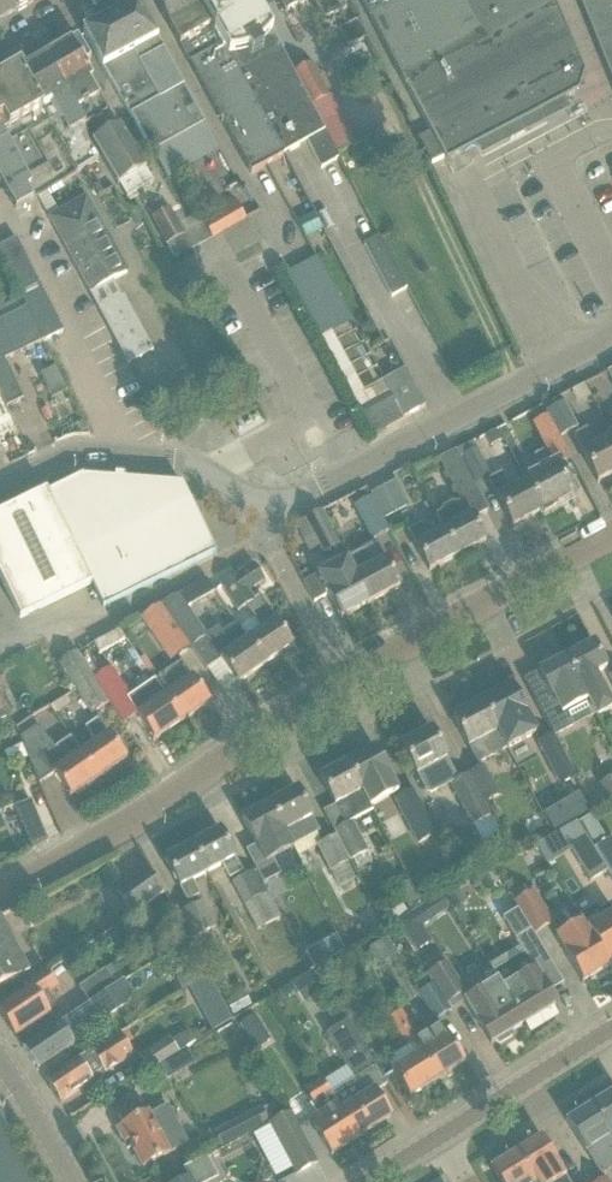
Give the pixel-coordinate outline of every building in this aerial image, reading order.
[(16,14),(8,0),(0,0),(0,24),(16,14)] [(16,14),(35,2),(33,0),(8,0),(16,14)] [(285,154),(257,105),(246,91),(228,56),(210,28),(195,0),(154,0),(223,124),(250,174),(285,154)] [(341,157),(312,106),(310,107),(294,75),(295,75),(253,0),(195,0),(210,28),(228,56),(246,91),(257,105),(285,154),(306,142),(320,169),(341,157)] [(285,13),(308,0),(278,0),(285,13)] [(347,8),(350,6),(347,1),(337,7),(334,0),(312,0),(323,21),(347,8)] [(443,162),(566,99),(514,0),(361,0),(443,162)] [(566,99),(577,93),(580,85),(584,74),(552,0),(514,0),(566,99)] [(611,75),(611,31),(610,25),(599,0),(581,0),(611,75)] [(611,31),(611,0),(599,0),(610,25),(611,31)] [(204,125),(149,25),(139,6),(138,3),(82,32),(84,35),(94,53),(152,154),(204,125)] [(359,21),(340,30),(348,47),(356,43),(360,52),(372,47),(359,21)] [(70,42),(44,57),(85,126),(108,112),(90,81),(93,80),(84,65),(90,61),(77,39),(71,42),(70,42)] [(44,57),(18,72),(48,124),(62,147),(76,173),(97,160),(79,130),(85,126),(44,57)] [(311,66),(295,75),(294,75),(310,107),(312,106),(328,98),(311,66)] [(0,83),(0,122),(1,122),(7,131),(5,132),(11,142),(8,144),(27,178),(44,169),(26,137),(48,124),(18,72),(0,83)] [(3,187),(16,209),(25,203),(32,200),(26,187),(30,184),(27,178),(8,144),(11,142),(5,132),(7,131),(1,122),(0,122),(0,181),(3,187)] [(153,184),(120,126),(93,141),(119,186),(122,184),(130,197),(153,184)] [(98,185),(93,188),(98,198),(104,194),(98,185)] [(153,352),(124,297),(121,298),(112,279),(126,272),(86,197),(57,213),(46,193),(39,197),(49,217),(98,311),(128,366),(153,352)] [(233,198),(200,217),(211,238),(245,219),(233,198)] [(196,214),(178,223),(170,209),(152,218),(173,259),(173,258),(174,260),(211,240),(196,214)] [(320,255),(338,247),(325,216),(307,224),(320,255)] [(391,297),(406,290),(378,237),(363,245),(391,297)] [(0,256),(19,294),(27,311),(44,343),(62,333),(15,240),(9,243),(0,248),(0,256)] [(320,337),(341,325),(350,320),(316,259),(302,267),(286,276),(320,337)] [(27,311),(19,294),(9,299),(11,303),(0,308),(0,324),(27,311)] [(13,356),(44,343),(27,311),(0,324),(0,363),(13,356)] [(382,381),(389,394),(403,419),(425,407),(404,370),(382,381)] [(374,436),(403,419),(389,394),(360,411),(374,436)] [(0,404),(0,420),(9,416),(3,404),(3,403),(0,404)] [(577,429),(563,404),(546,413),(560,438),(577,429)] [(0,420),(0,436),(15,429),(9,416),(0,420)] [(595,447),(586,430),(574,437),(597,483),(611,475),(611,441),(611,439),(595,447)] [(526,483),(541,513),(572,496),(556,467),(570,460),(554,431),(540,439),(547,451),(534,457),(543,474),(526,483)] [(496,433),(486,438),(490,447),(491,447),(501,442),(496,433)] [(461,456),(475,483),(489,476),(475,449),(461,456)] [(455,451),(437,460),(460,505),(455,507),(454,513),(452,518),(456,525),(443,531),(457,557),(485,542),(474,520),(487,513),(455,451)] [(512,528),(541,513),(526,483),(511,492),(501,475),(488,481),(512,528)] [(103,608),(215,553),(182,484),(82,477),(47,493),(46,491),(0,514),(0,579),(20,619),(92,584),(103,608)] [(394,482),(369,495),(371,499),(382,520),(407,506),(394,482)] [(388,532),(382,520),(371,499),(370,499),(354,507),(365,529),(372,541),(388,532)] [(339,547),(326,523),(311,531),(324,555),(339,547)] [(457,557),(443,531),(428,539),(421,525),(409,532),(418,551),(429,572),(457,557)] [(376,544),(362,552),(346,560),(369,604),(400,588),(385,561),(376,544)] [(303,583),(314,603),(327,595),(340,620),(369,604),(346,560),(331,568),(303,583)] [(261,632),(246,641),(264,667),(293,647),(259,597),(253,601),(247,592),(264,582),(253,566),(221,586),(238,613),(245,608),(261,632)] [(204,580),(191,588),(200,601),(213,593),(207,584),(204,580)] [(144,617),(142,619),(172,662),(191,649),(177,628),(170,619),(161,605),(144,617)] [(186,608),(170,619),(177,628),(191,649),(206,670),(220,661),(237,685),(264,667),(246,641),(232,650),(222,634),(218,628),(205,636),(186,608)] [(119,629),(102,638),(106,646),(123,637),(119,629)] [(566,658),(589,702),(597,717),(611,709),(594,675),(606,668),(594,644),(592,645),(587,642),(579,647),(579,652),(566,658)] [(76,653),(72,655),(107,706),(109,705),(125,694),(94,645),(78,655),(76,653)] [(72,655),(58,664),(71,684),(76,692),(92,717),(107,706),(72,655)] [(589,702),(566,658),(553,666),(548,663),(541,666),(541,672),(538,673),(550,696),(536,704),(553,736),(570,727),(564,714),(578,707),(589,702)] [(154,681),(152,683),(180,724),(209,704),(192,679),(181,663),(168,672),(154,681)] [(180,724),(152,683),(127,700),(137,716),(137,717),(154,742),(180,724)] [(512,687),(481,704),(506,750),(507,749),(522,742),(537,734),(523,709),(512,687)] [(65,696),(49,707),(55,715),(70,704),(65,696)] [(481,704),(452,719),(464,740),(477,765),(492,757),(506,750),(481,704)] [(95,745),(80,755),(97,780),(126,760),(112,741),(98,720),(84,730),(95,745)] [(54,774),(57,779),(70,798),(97,780),(80,755),(69,738),(54,749),(49,741),(48,742),(38,726),(20,738),(28,758),(40,784),(54,774)] [(401,746),(412,768),(416,776),(417,775),(425,792),(442,784),(456,777),(431,730),(401,746)] [(561,787),(575,779),(553,736),(539,743),(561,787)] [(371,807),(386,800),(399,794),(386,770),(375,749),(348,763),(371,807)] [(342,821),(356,814),(371,807),(348,763),(320,778),(331,799),(342,821)] [(469,775),(484,804),(498,797),(483,768),(469,775)] [(491,817),(484,804),(469,775),(451,785),(473,826),(491,817)] [(290,847),(307,839),(320,832),(309,811),(297,790),(269,805),(290,847)] [(412,793),(396,802),(412,832),(419,844),(424,842),(435,836),(428,824),(412,793)] [(561,806),(543,816),(554,834),(571,823),(588,813),(578,796),(561,806)] [(603,796),(587,804),(592,814),(608,805),(603,796)] [(31,801),(13,807),(24,831),(32,851),(48,843),(39,820),(31,801)] [(255,813),(242,820),(253,841),(256,846),(245,852),(256,872),(263,885),(280,876),(270,857),(276,854),(290,847),(269,805),(266,807),(263,804),(255,809),(255,813)] [(591,816),(577,825),(583,835),(597,826),(591,816)] [(335,839),(347,863),(367,853),(351,823),(332,834),(335,839)] [(576,823),(537,847),(548,864),(570,851),(590,883),(607,873),(593,850),(583,835),(577,825),(576,823)] [(228,880),(241,873),(234,859),(231,853),(220,831),(191,847),(206,875),(221,867),(228,880)] [(593,850),(607,873),(611,880),(611,838),(593,850)] [(354,877),(347,863),(335,839),(318,848),(330,872),(338,886),(354,877)] [(191,883),(206,875),(191,847),(164,860),(186,902),(198,896),(191,883)] [(111,865),(102,871),(112,886),(121,879),(111,865)] [(164,893),(147,869),(115,892),(132,916),(164,893)] [(258,931),(281,918),(263,885),(256,872),(233,884),(258,931)] [(407,883),(397,888),(409,910),(419,904),(407,883)] [(508,896),(518,911),(534,937),(555,924),(534,891),(528,895),(523,886),(508,896)] [(456,888),(446,894),(455,909),(465,902),(456,888)] [(285,905),(296,928),(309,922),(299,899),(285,905)] [(187,943),(215,928),(201,903),(174,918),(187,943)] [(385,926),(407,912),(401,904),(379,918),(385,926)] [(611,966),(611,910),(609,905),(598,912),(595,907),(580,916),(592,936),(594,938),(611,967),(611,966)] [(423,906),(411,914),(420,928),(432,920),(423,906)] [(546,955),(534,937),(518,911),(505,920),(518,940),(515,942),(523,955),(530,965),(546,955)] [(16,978),(8,962),(21,955),(1,916),(0,917),(0,987),(16,978)] [(582,984),(611,967),(594,938),(592,936),(591,937),(582,922),(555,938),(582,984)] [(336,935),(320,944),(329,960),(345,951),(336,935)] [(108,942),(84,954),(92,970),(116,958),(108,942)] [(194,943),(175,953),(187,975),(206,964),(194,943)] [(399,943),(379,950),(386,968),(405,960),(399,943)] [(530,965),(523,955),(492,973),(497,982),(523,1025),(557,1005),(536,971),(534,972),(530,965)] [(104,970),(77,988),(89,1005),(90,1004),(89,1003),(106,993),(115,986),(123,981),(113,964),(105,970),(104,970)] [(446,965),(428,975),(433,983),(436,988),(434,989),(449,1012),(451,1011),(447,1005),(464,994),(446,965)] [(219,969),(207,976),(214,989),(227,982),(219,969)] [(49,1010),(56,1005),(50,995),(48,996),(46,992),(49,991),(50,993),(58,988),(47,972),(43,974),(23,988),(26,993),(0,1010),(0,1016),(16,1039),(52,1014),(49,1010)] [(314,974),(300,983),(310,999),(324,990),(314,974)] [(187,990),(212,1033),(232,1021),(207,978),(187,990)] [(523,1025),(497,982),(476,994),(466,1000),(464,1001),(465,1003),(491,1045),(496,1042),(500,1045),(513,1037),(512,1032),(523,1025)] [(419,991),(436,1020),(449,1012),(434,989),(436,988),(433,983),(419,991)] [(119,1012),(106,993),(89,1005),(43,1036),(22,1049),(38,1072),(57,1058),(74,1047),(69,1039),(99,1019),(111,1037),(119,1035),(125,1031),(132,1025),(121,1010),(119,1012)] [(359,1041),(362,1039),(375,1031),(362,1010),(361,1011),(355,1001),(340,1011),(359,1041)] [(250,1010),(235,1020),(239,1026),(238,1026),(253,1052),(271,1041),(255,1016),(254,1016),(250,1010)] [(399,1033),(410,1027),(401,1013),(395,1016),(390,1020),(399,1033)] [(464,1064),(452,1044),(441,1026),(419,1041),(414,1044),(437,1081),(464,1064)] [(409,1099),(437,1081),(414,1044),(419,1041),(410,1027),(399,1033),(409,1048),(387,1061),(392,1073),(396,1078),(409,1099)] [(119,1035),(111,1037),(45,1082),(60,1104),(80,1091),(91,1083),(85,1074),(99,1065),(106,1075),(133,1056),(126,1046),(132,1042),(125,1031),(119,1035)] [(167,1038),(138,1056),(148,1072),(164,1062),(178,1053),(194,1043),(186,1031),(170,1041),(167,1038)] [(373,1093),(385,1085),(367,1055),(352,1064),(359,1076),(347,1084),(330,1095),(357,1140),(390,1119),(377,1099),(373,1093)] [(332,1156),(357,1140),(330,1095),(320,1079),(318,1080),(306,1088),(306,1089),(304,1091),(320,1117),(310,1123),(319,1136),(332,1156)] [(589,1103),(611,1140),(611,1094),(606,1097),(603,1094),(589,1103)] [(138,1103),(117,1114),(123,1126),(117,1130),(124,1143),(128,1141),(143,1169),(164,1158),(169,1155),(188,1145),(168,1107),(149,1117),(140,1101),(138,1103)] [(566,1122),(579,1143),(596,1169),(600,1177),(611,1171),(611,1173),(611,1140),(589,1103),(575,1112),(577,1115),(566,1122)] [(261,1108),(244,1117),(252,1132),(269,1123),(261,1108)] [(317,1164),(306,1143),(290,1113),(269,1125),(284,1154),(296,1175),(317,1164)] [(227,1126),(214,1133),(221,1148),(235,1141),(227,1126)] [(515,1154),(533,1181),(569,1181),(554,1158),(541,1138),(515,1154)] [(515,1154),(491,1169),(499,1181),(533,1181),(515,1154)] [(187,1181),(205,1181),(196,1164),(183,1171),(189,1181),(187,1181)]
